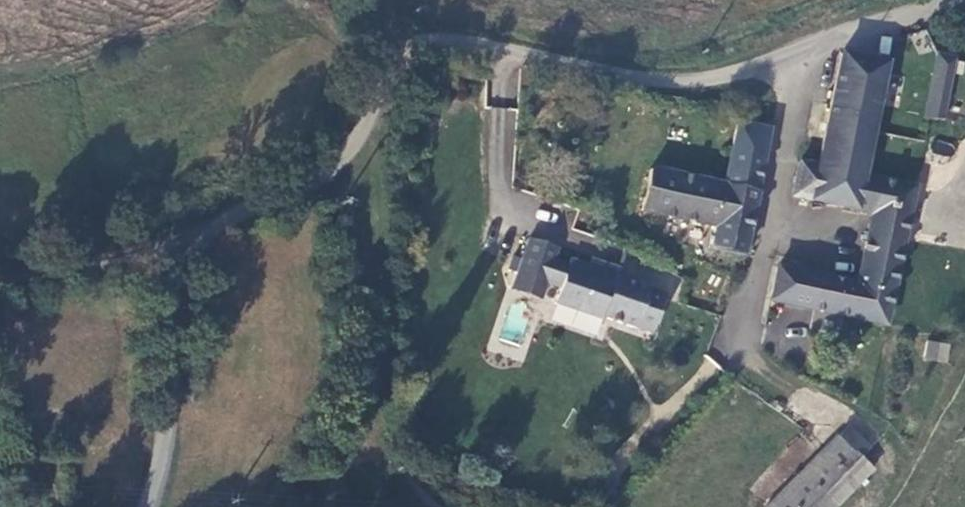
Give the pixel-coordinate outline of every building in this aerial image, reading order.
[(932,53),(926,117),(950,120),(957,56),(932,53)] [(857,284),(777,267),(770,301),(791,306),(846,317),(885,325),(914,188),(863,177),(867,160),(895,165),(905,116),(893,114),(876,110),(885,63),(839,54),(830,104),(817,167),(798,162),(791,197),(872,214),(857,284)] [(479,70),(465,68),(464,78),(478,80),(479,70)] [(724,185),(650,170),(641,211),(715,226),(710,249),(743,256),(764,155),(769,129),(737,122),(732,148),(724,185)] [(541,242),(529,238),(517,273),(531,278),(533,274),(538,263),(540,251),(541,242)] [(554,303),(600,319),(615,275),(588,266),(569,259),(568,264),(567,263),(554,259),(558,249),(541,242),(540,251),(538,263),(533,274),(531,278),(546,283),(559,288),(554,303)] [(618,268),(590,258),(588,266),(615,275),(618,268)] [(621,269),(618,268),(600,319),(603,320),(604,318),(651,334),(665,294),(617,278),(621,269)] [(531,278),(517,273),(511,290),(525,294),(529,283),(531,278)] [(546,283),(531,278),(529,283),(525,294),(540,300),(546,283)] [(924,340),(922,360),(947,363),(949,342),(924,340)] [(847,429),(838,438),(859,460),(868,451),(847,429)] [(837,437),(767,506),(837,506),(871,472),(859,460),(838,438),(837,437)]
